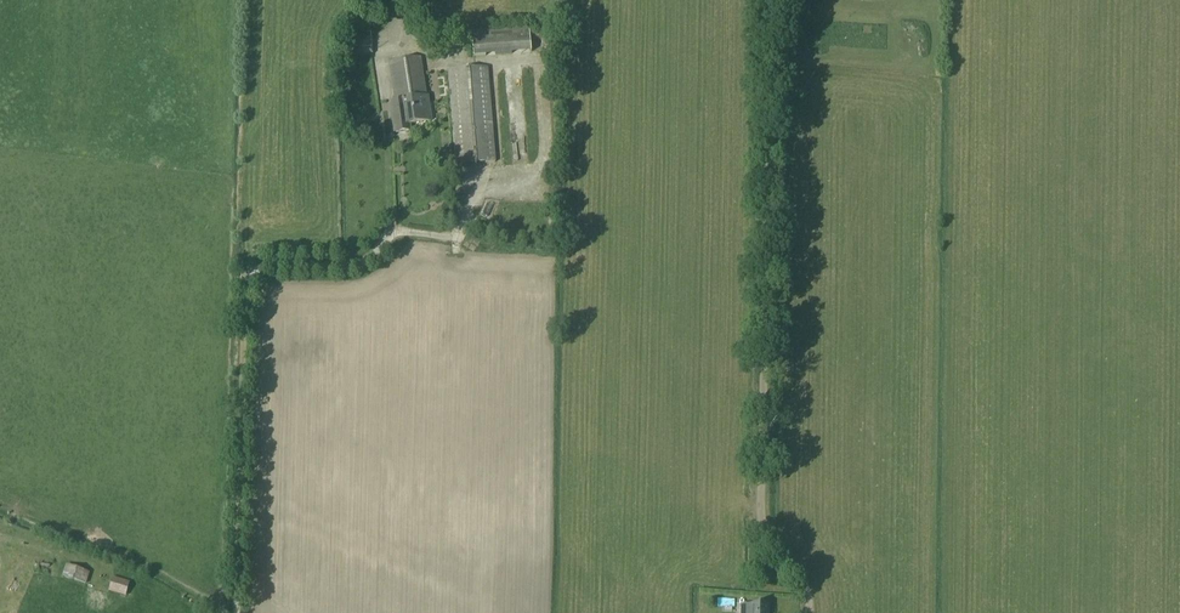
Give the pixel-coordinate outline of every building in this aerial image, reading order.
[(529,28),(471,33),(473,57),(531,53),(529,28)] [(352,40),(353,54),(368,54),(367,39),(352,40)] [(389,64),(395,102),(392,102),(393,111),(392,111),(395,133),(409,131),(408,125),(430,122),(420,59),(389,64)] [(487,68),(448,72),(456,166),(495,163),(487,68)] [(17,562),(9,561),(6,576),(14,577),(17,562)] [(66,587),(82,589),(83,575),(68,573),(66,587)] [(112,577),(108,592),(125,598),(130,583),(112,577)]
